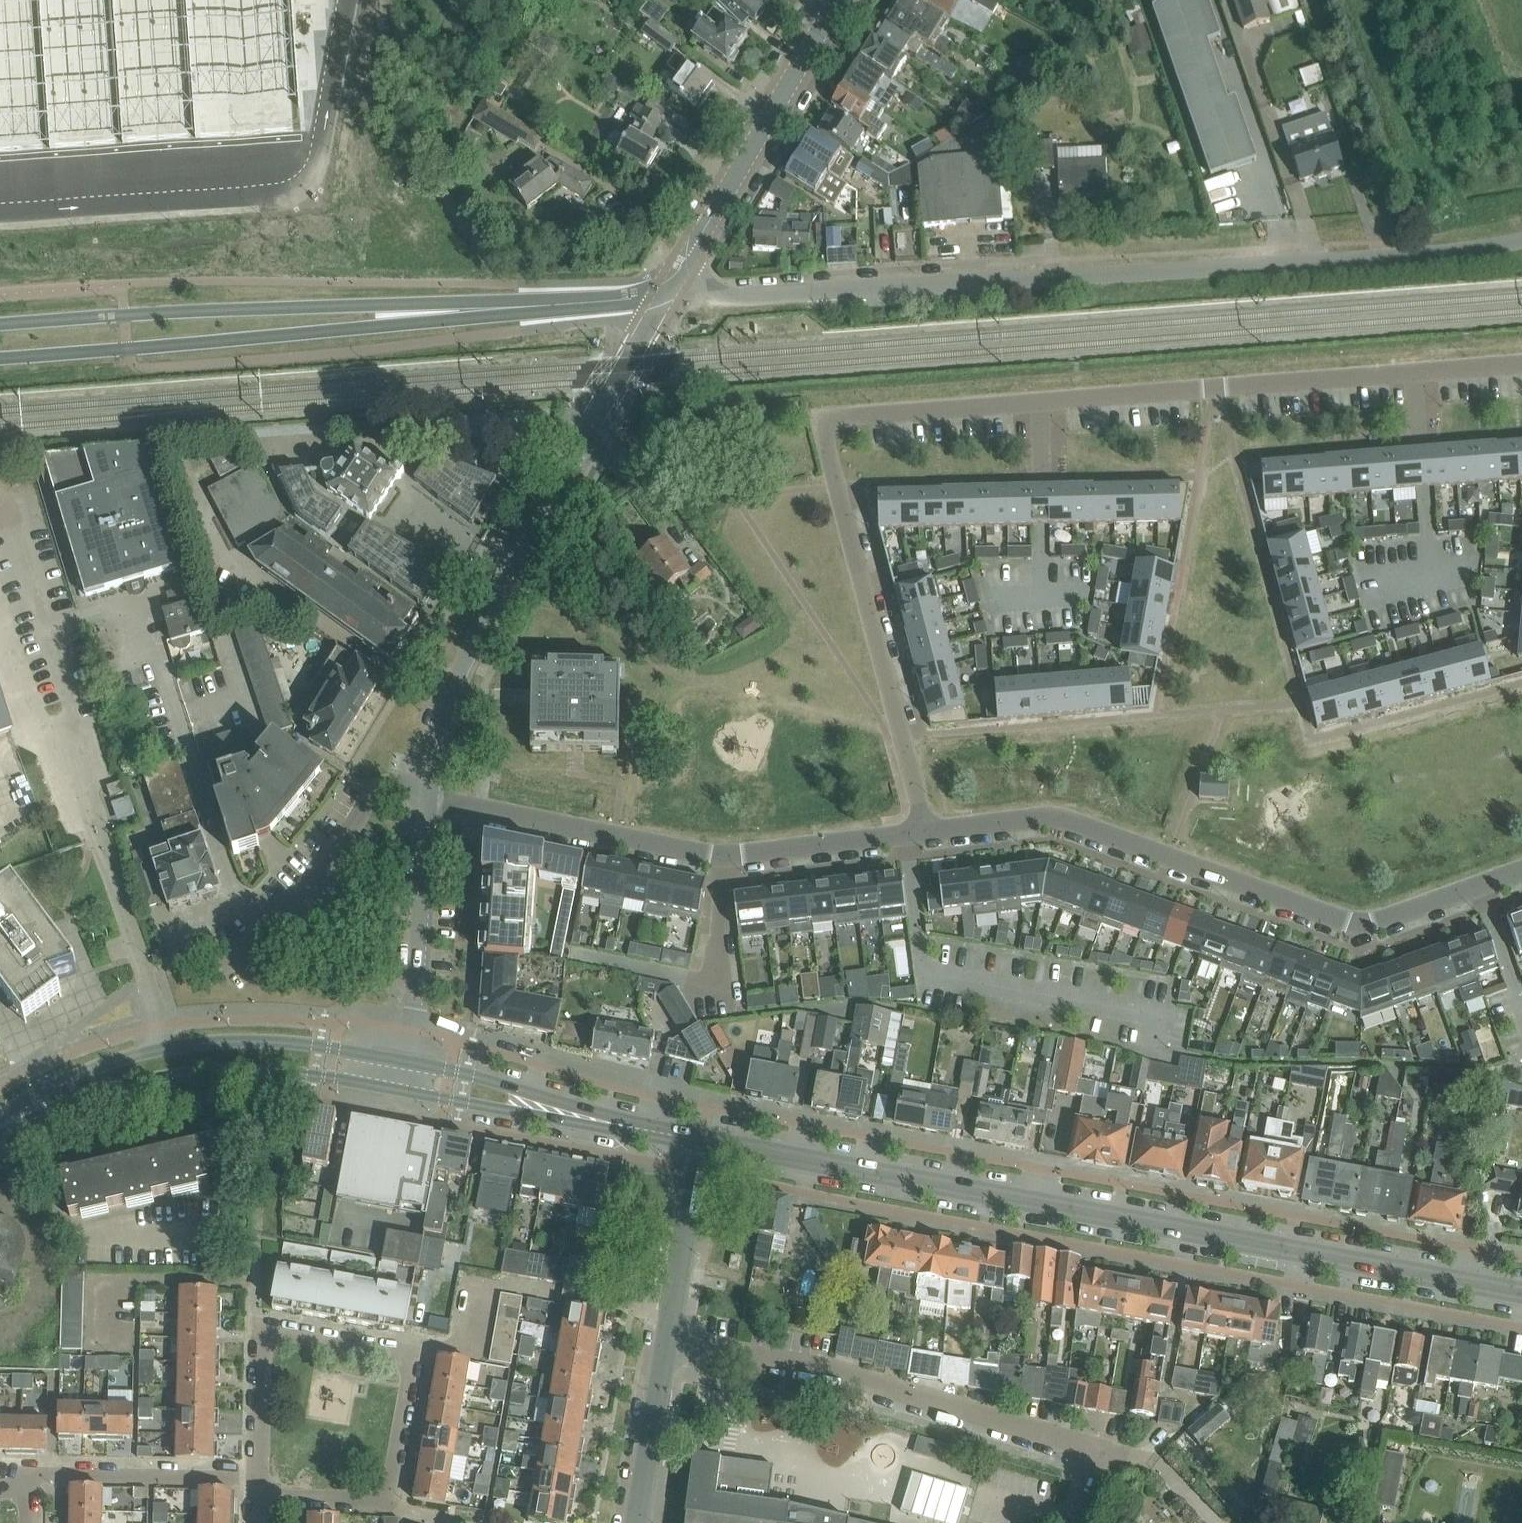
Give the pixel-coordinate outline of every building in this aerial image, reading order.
[(728,13),(744,26),(750,18),(754,21),(756,22),(766,11),(764,9),(771,1),(769,0),(719,0),(717,3),(728,13)] [(893,6),(941,37),(951,21),(917,0),(897,0),(893,6)] [(951,16),(960,0),(923,0),(951,16)] [(972,1),(994,14),(1000,3),(994,0),(973,0),(972,1)] [(1211,176),(1258,160),(1237,98),(1229,100),(1209,41),(1222,37),(1210,0),(1164,0),(1154,8),(1211,176)] [(1244,28),(1271,19),(1264,0),(1235,0),(1244,28)] [(1274,17),(1301,8),(1298,0),(1268,0),(1274,17)] [(941,37),(893,6),(890,12),(886,12),(886,17),(883,22),(913,42),(917,37),(930,45),(947,56),(953,45),(941,37)] [(748,35),(725,17),(714,8),(692,37),(728,63),(729,61),(734,62),(739,54),(738,50),(748,35)] [(679,42),(650,21),(642,32),(671,54),(679,42)] [(943,62),(913,42),(883,22),(873,38),(902,58),(908,49),(928,64),(928,63),(953,79),(958,71),(943,62)] [(902,58),(873,38),(863,56),(897,77),(907,61),(902,58)] [(713,82),(686,62),(677,55),(670,66),(678,72),(667,88),(695,108),(696,107),(699,109),(708,96),(705,94),(713,82)] [(852,71),(853,72),(845,83),(874,103),(874,102),(871,100),(874,95),(882,100),(890,87),(903,96),(906,91),(893,82),(895,80),(861,59),(857,64),(856,63),(852,71)] [(1052,80),(1027,65),(1016,83),(1029,91),(1030,92),(1052,80)] [(1092,78),(1090,67),(1081,69),(1083,80),(1092,78)] [(867,113),(874,103),(845,83),(844,86),(841,85),(837,91),(838,94),(832,103),(861,123),(858,128),(866,133),(878,141),(887,126),(867,113)] [(901,105),(916,115),(924,103),(909,93),(901,105)] [(986,116),(975,107),(967,100),(956,117),(962,123),(968,127),(986,116)] [(486,104),(476,121),(517,145),(520,141),(536,150),(544,137),(486,104)] [(612,135),(607,144),(608,149),(619,155),(619,159),(620,163),(624,165),(628,165),(631,162),(646,171),(660,149),(649,143),(663,120),(637,105),(631,116),(637,121),(627,138),(617,133),(612,135)] [(866,133),(858,128),(831,110),(825,120),(823,120),(819,126),(820,127),(817,131),(853,153),(866,133)] [(999,151),(997,137),(1007,136),(1005,116),(995,117),(995,118),(922,161),(927,226),(1005,220),(1003,203),(1014,202),(1008,150),(999,151)] [(801,152),(799,155),(830,174),(830,173),(841,180),(847,170),(847,171),(854,159),(813,133),(807,143),(806,143),(804,145),(803,146),(802,148),(801,150),(801,152)] [(1039,135),(1040,141),(1041,170),(1055,169),(1053,141),(1058,141),(1057,134),(1039,135)] [(1333,134),(1290,148),(1301,180),(1314,176),(1315,179),(1331,174),(1330,170),(1344,166),(1333,134)] [(1060,197),(1108,195),(1106,160),(1102,160),(1102,148),(1058,149),(1059,162),(1058,162),(1060,197)] [(792,167),(786,177),(835,207),(843,195),(842,194),(848,185),(841,180),(830,173),(830,174),(799,155),(795,161),(793,160),(790,165),(792,167)] [(911,164),(900,156),(886,176),(888,177),(911,164)] [(526,174),(510,186),(528,210),(561,185),(584,199),(593,183),(564,166),(552,159),(544,164),(542,162),(540,159),(524,172),(526,174)] [(871,179),(878,169),(863,159),(857,170),(871,179)] [(780,214),(787,214),(796,189),(777,179),(770,191),(783,198),(780,206),(780,214)] [(755,223),(754,250),(779,251),(778,263),(784,263),(784,252),(785,234),(781,234),(781,225),(787,225),(787,215),(787,214),(780,214),(761,213),(755,223)] [(787,225),(781,225),(781,234),(785,234),(784,252),(810,253),(812,217),(787,215),(787,225)] [(840,230),(826,230),(827,250),(841,249),(840,230)] [(730,263),(724,268),(730,274),(736,269),(730,263)] [(1520,480),(1517,443),(1496,444),(1499,482),(1520,480)] [(1499,482),(1496,444),(1475,446),(1478,484),(1499,482)] [(1478,484),(1475,446),(1454,448),(1457,485),(1478,484)] [(183,567),(154,470),(148,447),(85,452),(44,456),(86,596),(183,567)] [(1457,485),(1454,448),(1431,449),(1422,450),(1425,488),(1434,487),(1457,485)] [(355,449),(327,491),(369,519),(397,479),(400,479),(404,474),(403,471),(396,467),(393,467),(390,465),(387,471),(355,449)] [(1422,450),(1413,451),(1390,453),(1393,490),(1416,489),(1425,488),(1422,450)] [(1393,490),(1390,453),(1368,455),(1371,492),(1393,490)] [(1371,492),(1368,455),(1347,456),(1350,494),(1371,492)] [(1350,494),(1347,456),(1326,458),(1329,496),(1350,494)] [(1329,496),(1326,458),(1306,460),(1309,497),(1329,496)] [(1309,497),(1306,460),(1284,461),(1287,499),(1309,497)] [(426,464),(415,481),(472,524),(497,481),(446,461),(441,470),(426,464)] [(1287,499),(1284,461),(1247,464),(1250,479),(1262,478),(1264,501),(1287,499)] [(258,465),(209,491),(239,548),(287,521),(258,465)] [(317,497),(304,471),(280,473),(301,517),(327,536),(343,512),(317,497)] [(1183,522),(1189,484),(1157,485),(1158,523),(1183,522)] [(1136,523),(1134,485),(1113,486),(1114,524),(1136,523)] [(1158,523),(1157,485),(1134,485),(1136,523),(1158,523)] [(1093,524),(1093,486),(1072,487),(1073,525),(1093,524)] [(1114,524),(1113,486),(1093,486),(1093,524),(1114,524)] [(1040,487),(1036,488),(1029,488),(1030,513),(1031,513),(1031,525),(1041,525),(1049,525),(1049,487),(1040,487)] [(1073,525),(1072,487),(1049,487),(1049,525),(1073,525)] [(1008,526),(1007,488),(985,489),(986,527),(1008,526)] [(1030,513),(1029,488),(1007,488),(1008,526),(1031,525),(1031,513),(1030,513)] [(965,527),(964,489),(943,490),(944,528),(965,527)] [(986,527),(985,489),(964,489),(965,527),(986,527)] [(923,528),(922,490),(900,491),(901,529),(923,528)] [(944,528),(943,490),(922,490),(923,528),(944,528)] [(901,529),(900,491),(869,492),(879,529),(901,529)] [(1492,494),(1491,509),(1516,510),(1516,495),(1492,494)] [(1477,514),(1476,497),(1452,499),(1453,516),(1477,514)] [(1366,509),(1367,523),(1390,523),(1390,509),(1366,509)] [(1344,523),(1342,514),(1330,517),(1333,526),(1339,525),(1344,523)] [(1500,525),(1501,515),(1489,514),(1488,524),(1500,525)] [(1512,526),(1513,516),(1501,515),(1500,525),(1512,526)] [(1333,526),(1330,517),(1318,520),(1321,529),(1329,527),(1333,526)] [(1302,528),(1300,519),(1288,522),(1291,531),(1302,528)] [(1473,530),(1472,520),(1460,521),(1461,531),(1473,530)] [(1461,531),(1460,521),(1448,522),(1449,532),(1461,531)] [(1291,531),(1288,522),(1277,525),(1279,534),(1291,531)] [(349,552),(424,607),(447,568),(368,525),(349,552)] [(1342,536),(1339,525),(1333,526),(1329,527),(1333,539),(1342,536)] [(1420,534),(1419,525),(1407,526),(1407,535),(1420,534)] [(1387,537),(1386,527),(1374,528),(1375,538),(1387,537)] [(1375,538),(1374,528),(1362,529),(1363,539),(1375,538)] [(980,545),(1002,544),(1002,529),(979,530),(980,545)] [(249,554),(250,556),(255,563),(391,661),(419,617),(363,575),(311,538),(307,544),(288,531),(249,554)] [(1310,557),(1304,534),(1268,544),(1274,567),(1310,557)] [(1498,548),(1499,538),(1487,537),(1486,547),(1498,548)] [(640,560),(637,563),(660,594),(679,581),(688,593),(699,585),(698,584),(712,574),(703,563),(690,573),(666,541),(651,552),(647,552),(640,556),(640,560)] [(1114,558),(1115,548),(1104,546),(1102,556),(1114,558)] [(1073,557),(1073,547),(1061,547),(1062,557),(1073,557)] [(1086,556),(1085,547),(1073,547),(1073,557),(1086,556)] [(1497,558),(1498,548),(1486,547),(1485,557),(1497,558)] [(987,558),(987,548),(975,548),(975,558),(987,558)] [(999,558),(999,548),(987,548),(987,558),(999,558)] [(1020,558),(1019,548),(1008,548),(1008,558),(1020,558)] [(1032,558),(1032,548),(1019,548),(1020,558),(1032,558)] [(1125,560),(1127,550),(1115,548),(1114,558),(1125,560)] [(1157,560),(1159,550),(1148,548),(1146,558),(1157,560)] [(1348,559),(1345,548),(1336,550),(1339,562),(1348,559)] [(1168,561),(1170,552),(1159,550),(1157,560),(1168,561)] [(961,565),(958,555),(947,558),(949,568),(961,565)] [(1316,578),(1310,557),(1274,567),(1279,587),(1316,578)] [(949,568),(947,558),(935,561),(938,571),(949,568)] [(1170,592),(1174,569),(1137,562),(1133,585),(1170,592)] [(920,575),(918,566),(908,568),(911,578),(920,575)] [(1107,581),(1110,569),(1100,567),(1098,579),(1107,581)] [(911,578),(908,568),(898,571),(901,580),(911,578)] [(942,601),(936,577),(894,588),(900,611),(937,601),(937,602),(942,601)] [(1356,588),(1353,577),(1343,579),(1346,591),(1356,588)] [(1321,598),(1316,578),(1279,587),(1285,607),(1321,598)] [(1494,589),(1495,579),(1483,578),(1482,588),(1494,589)] [(1105,593),(1107,581),(1098,579),(1096,591),(1105,593)] [(976,591),(973,580),(964,582),(967,594),(976,591)] [(190,637),(210,631),(211,630),(209,626),(197,584),(171,592),(176,607),(163,611),(172,640),(172,642),(173,644),(176,648),(181,650),(187,649),(191,644),(191,638),(190,637)] [(1166,613),(1170,592),(1133,585),(1129,606),(1166,613)] [(1359,600),(1356,588),(1346,591),(1349,602),(1359,600)] [(1493,599),(1494,589),(1482,588),(1481,598),(1493,599)] [(979,603),(976,591),(967,594),(970,606),(979,603)] [(1327,618),(1321,598),(1285,607),(1290,628),(1327,618)] [(937,602),(937,601),(900,611),(906,632),(942,622),(937,602)] [(1162,635),(1166,613),(1129,606),(1125,628),(1162,635)] [(1100,623),(1102,611),(1092,610),(1090,622),(1100,623)] [(1462,623),(1460,614),(1448,617),(1451,626),(1462,623)] [(236,634),(260,626),(256,615),(232,623),(236,634)] [(1451,626),(1448,617),(1437,620),(1439,629),(1451,626)] [(1333,641),(1327,618),(1290,628),(1296,651),(1333,641)] [(1367,632),(1364,620),(1354,624),(1358,635),(1367,632)] [(987,633),(984,621),(974,624),(977,636),(987,633)] [(1029,623),(1008,621),(1007,631),(1029,632),(1029,623)] [(948,644),(942,622),(906,632),(911,653),(948,644)] [(1098,635),(1100,623),(1090,622),(1088,633),(1098,635)] [(1420,634),(1418,625),(1406,628),(1409,637),(1420,634)] [(263,637),(260,626),(236,634),(240,646),(263,637)] [(1158,658),(1162,635),(1125,628),(1121,651),(1147,656),(1157,658),(1158,658)] [(1409,637),(1406,628),(1395,631),(1397,641),(1409,637)] [(1498,641),(1495,631),(1484,634),(1486,644),(1498,641)] [(1071,643),(1070,633),(1058,634),(1059,644),(1071,643)] [(1059,644),(1058,634),(1046,635),(1047,645),(1059,644)] [(267,649),(263,637),(240,646),(243,657),(267,649)] [(1027,647),(1027,637),(1015,638),(1016,648),(1027,647)] [(1377,646),(1374,637),(1362,640),(1365,649),(1377,646)] [(1016,648),(1015,638),(1003,639),(1004,649),(1016,648)] [(1365,649),(1362,640),(1351,643),(1353,652),(1365,649)] [(954,665),(948,644),(911,653),(917,675),(954,665)] [(987,657),(986,646),(976,646),(977,658),(987,657)] [(1487,670),(1481,647),(1458,653),(1467,689),(1490,683),(1490,681),(1487,670)] [(1105,661),(1109,652),(1098,648),(1094,657),(1105,661)] [(1335,657),(1333,648),(1321,651),(1323,660),(1335,657)] [(271,660),(267,649),(243,657),(247,668),(271,660)] [(353,724),(376,688),(375,687),(382,676),(338,649),(304,705),(315,712),(308,723),(322,731),(314,744),(333,756),(353,724)] [(1323,660),(1321,651),(1309,654),(1312,663),(1323,660)] [(1467,689),(1458,653),(1437,658),(1447,695),(1467,689)] [(1155,670),(1157,658),(1147,656),(1145,668),(1155,670)] [(988,669),(987,657),(977,658),(978,670),(988,669)] [(1447,695),(1437,658),(1416,664),(1426,700),(1447,695)] [(275,671),(271,660),(247,668),(251,679),(275,671)] [(532,706),(531,751),(619,753),(621,665),(533,663),(532,689),(532,706)] [(1426,700),(1416,664),(1394,670),(1404,706),(1426,700)] [(959,687),(954,665),(917,675),(923,696),(959,687)] [(1500,679),(1496,667),(1487,670),(1490,681),(1500,679)] [(1404,706),(1394,670),(1372,676),(1382,712),(1404,706)] [(278,682),(275,672),(275,671),(251,679),(255,690),(278,682)] [(1132,709),(1129,672),(1106,674),(1109,711),(1132,709)] [(1109,711),(1106,674),(1083,676),(1086,713),(1109,711)] [(1086,713),(1083,676),(1062,678),(1066,715),(1086,713)] [(1382,712),(1372,676),(1351,681),(1361,718),(1382,712)] [(1066,715),(1062,678),(1040,679),(1043,717),(1066,715)] [(1043,717),(1040,679),(1019,681),(1022,719),(1043,717)] [(121,680),(106,684),(110,695),(124,690),(121,680)] [(1022,719),(1019,681),(995,683),(998,721),(1022,719)] [(1361,718),(1351,681),(1331,687),(1340,723),(1361,718)] [(282,693),(278,682),(255,690),(258,701),(282,693)] [(969,723),(959,687),(923,696),(931,727),(969,723)] [(1340,723),(1331,687),(1308,693),(1317,729),(1340,723)] [(286,704),(282,693),(258,701),(262,712),(286,704)] [(11,731),(0,700),(0,735),(11,731)] [(289,715),(286,704),(262,712),(266,723),(289,715)] [(997,719),(996,707),(987,708),(988,720),(997,719)] [(293,726),(289,715),(266,723),(269,734),(293,726)] [(232,731),(236,742),(244,739),(241,728),(232,731)] [(227,744),(236,742),(232,731),(224,734),(227,744)] [(219,747),(227,744),(224,734),(215,737),(219,747)] [(272,832),(321,772),(274,734),(257,755),(264,760),(252,774),(248,771),(252,767),(247,763),(218,772),(219,773),(224,772),(227,779),(221,781),(222,782),(225,794),(216,797),(234,855),(260,846),(254,828),(263,824),(272,832)] [(210,750),(219,747),(215,737),(207,739),(210,750)] [(201,753),(210,750),(207,739),(198,742),(201,751),(201,753)] [(236,742),(239,752),(248,749),(244,739),(236,742)] [(236,742),(227,744),(231,755),(239,752),(236,742)] [(231,755),(227,744),(219,747),(222,758),(231,755)] [(222,758),(219,747),(210,750),(213,760),(222,758)] [(213,760),(210,750),(201,753),(205,763),(208,762),(213,760)] [(152,855),(152,857),(170,908),(199,899),(199,900),(202,899),(206,901),(215,898),(218,893),(220,892),(174,756),(141,768),(161,826),(162,825),(170,848),(152,855)] [(1200,797),(1229,799),(1230,779),(1201,777),(1200,797)] [(124,782),(108,787),(112,798),(128,792),(124,782)] [(130,796),(111,802),(117,822),(136,816),(130,796)] [(485,847),(483,872),(489,873),(492,873),(491,881),(486,955),(524,958),(531,876),(540,876),(540,878),(578,886),(584,857),(545,849),(499,840),(499,842),(500,842),(500,843),(499,848),(485,847)] [(602,901),(610,862),(589,858),(581,897),(601,901),(602,901)] [(624,900),(631,866),(610,862),(602,901),(601,901),(600,905),(623,910),(625,900),(624,900)] [(1041,903),(1049,863),(1017,867),(1021,901),(1020,901),(1021,906),(1041,903)] [(1077,874),(1049,863),(1041,903),(1063,911),(1077,874)] [(647,904),(653,871),(631,866),(624,900),(625,900),(646,904),(647,904)] [(1017,867),(993,870),(998,913),(1021,910),(1021,906),(1020,901),(1021,901),(1017,867)] [(993,870),(969,873),(973,907),(974,916),(998,913),(993,870)] [(669,915),(677,876),(653,871),(647,904),(646,904),(644,914),(669,919),(670,915),(669,915)] [(973,907),(969,873),(939,877),(941,893),(927,895),(929,912),(973,907)] [(907,918),(902,874),(877,877),(882,921),(907,918)] [(1082,918),(1096,881),(1077,874),(1063,911),(1082,918)] [(699,921),(707,882),(677,876),(669,915),(670,915),(699,921)] [(882,921),(877,877),(854,880),(859,924),(882,921)] [(859,924),(854,880),(830,883),(835,923),(834,923),(835,927),(859,924)] [(1082,918),(1079,928),(1098,934),(1102,925),(1115,888),(1096,881),(1082,918)] [(835,923),(830,883),(808,886),(812,919),(811,919),(812,925),(834,923),(835,923)] [(53,982),(78,973),(75,969),(77,967),(15,884),(12,887),(0,895),(0,989),(7,998),(26,1023),(63,996),(53,982)] [(812,919),(808,886),(785,889),(789,922),(790,922),(811,919),(812,919)] [(1123,926),(1134,895),(1115,888),(1102,925),(1121,932),(1123,926)] [(564,889),(562,897),(574,900),(575,892),(564,889)] [(789,922),(785,889),(763,891),(767,931),(768,931),(791,928),(790,922),(789,922)] [(767,931),(763,891),(734,895),(739,938),(769,935),(768,931),(767,931)] [(1142,933),(1154,902),(1134,895),(1123,926),(1141,933),(1142,933)] [(562,897),(561,905),(573,907),(574,900),(562,897)] [(1163,941),(1175,909),(1154,902),(1142,933),(1141,933),(1139,939),(1162,947),(1165,941),(1163,941)] [(561,905),(559,912),(571,915),(573,907),(561,905)] [(1183,948),(1194,916),(1175,909),(1163,941),(1165,941),(1183,948)] [(559,912),(558,920),(570,922),(571,915),(559,912)] [(1506,917),(1520,955),(1521,954),(1521,912),(1506,917)] [(1202,955),(1213,923),(1194,916),(1183,948),(1201,955),(1202,955)] [(558,920),(556,927),(568,930),(570,922),(558,920)] [(1221,968),(1235,931),(1213,923),(1202,955),(1201,955),(1199,960),(1221,968)] [(973,940),(975,925),(964,926),(965,939),(973,940)] [(556,927),(555,935),(567,937),(568,930),(556,927)] [(973,940),(981,942),(983,930),(975,929),(973,940)] [(1243,976),(1256,939),(1235,931),(1221,968),(1242,976),(1243,976)] [(574,932),(572,944),(580,945),(582,933),(574,932)] [(1003,946),(1005,934),(998,933),(996,944),(1003,946)] [(1487,933),(1463,941),(1476,977),(1477,976),(1499,968),(1487,933)] [(555,935),(554,943),(565,945),(567,937),(555,935)] [(1032,950),(1034,939),(1026,937),(1024,949),(1032,950)] [(608,939),(606,950),(613,952),(616,940),(608,939)] [(1042,940),(1034,939),(1032,950),(1040,952),(1042,940)] [(1278,947),(1256,939),(1243,976),(1242,976),(1240,980),(1263,988),(1278,947)] [(1463,941),(1444,948),(1459,989),(1464,1004),(1483,997),(1478,982),(1479,982),(1477,976),(1476,977),(1463,941)] [(554,943),(552,950),(564,953),(565,945),(554,943)] [(631,943),(628,955),(636,957),(639,945),(631,943)] [(639,945),(636,957),(659,961),(662,950),(650,947),(639,945)] [(1068,957),(1070,950),(1058,947),(1056,955),(1068,957)] [(1301,955),(1278,947),(1263,988),(1287,997),(1290,987),(1301,955)] [(1459,989),(1444,948),(1424,955),(1437,993),(1438,997),(1459,989)] [(552,950),(550,959),(563,960),(564,953),(552,950)] [(1082,952),(1070,950),(1068,957),(1081,959),(1082,952)] [(1109,964),(1110,957),(1099,955),(1097,962),(1109,964)] [(1287,997),(1285,1001),(1305,1008),(1307,1004),(1310,994),(1311,995),(1323,963),(1301,955),(1290,987),(1287,997)] [(1437,993),(1424,955),(1402,963),(1416,1000),(1437,993)] [(485,958),(481,1019),(523,1027),(556,1034),(561,1006),(563,1006),(566,962),(485,958)] [(1131,960),(1120,958),(1118,966),(1130,968),(1131,960)] [(1152,971),(1153,964),(1142,962),(1141,969),(1152,971)] [(1169,966),(1156,962),(1153,972),(1166,974),(1169,966)] [(1342,970),(1323,963),(1311,995),(1310,994),(1307,1004),(1328,1011),(1331,1002),(1330,1002),(1342,970)] [(1416,1000),(1402,963),(1381,970),(1394,1008),(1416,1000)] [(897,979),(918,980),(918,968),(897,967),(897,979)] [(1361,977),(1342,970),(1330,1002),(1331,1002),(1360,1013),(1362,1013),(1361,977)] [(1394,1008),(1381,970),(1361,977),(1362,1013),(1360,1013),(1360,1020),(1394,1008)] [(640,978),(637,991),(659,997),(676,987),(640,978)] [(1189,982),(1182,981),(1180,993),(1187,994),(1189,982)] [(869,998),(867,982),(849,985),(850,997),(855,997),(869,998)] [(844,997),(843,986),(835,987),(837,998),(844,997)] [(888,1000),(891,987),(883,986),(881,998),(888,1000)] [(676,987),(659,997),(682,1035),(684,1038),(701,1028),(700,1026),(676,987)] [(916,998),(915,987),(908,988),(910,999),(916,998)] [(799,1003),(797,989),(779,992),(781,1006),(799,1003)] [(1492,995),(1490,989),(1482,992),(1484,998),(1492,995)] [(1191,995),(1187,994),(1180,993),(1178,1000),(1190,1002),(1191,995)] [(776,1005),(775,994),(767,995),(769,1006),(776,1006),(776,1005)] [(847,1054),(836,1113),(847,1115),(849,1118),(856,1119),(859,1117),(861,1117),(867,1086),(872,1087),(874,1075),(858,1071),(863,1043),(885,1049),(889,1031),(901,1033),(901,1029),(902,1029),(904,1016),(892,1013),(857,1006),(847,1054)] [(1194,1009),(1193,1019),(1201,1020),(1202,1010),(1194,1009)] [(819,1018),(820,1016),(798,1012),(794,1029),(805,1032),(801,1056),(811,1058),(813,1045),(819,1018)] [(990,1077),(1013,1078),(1016,1018),(986,1016),(984,1051),(992,1051),(990,1077)] [(819,1018),(813,1045),(831,1049),(837,1021),(819,1018)] [(597,1024),(592,1051),(650,1062),(655,1035),(597,1024)] [(669,1040),(666,1056),(700,1065),(717,1055),(714,1050),(701,1028),(684,1038),(682,1035),(673,1041),(669,1040)] [(901,1033),(899,1043),(913,1045),(915,1032),(902,1029),(901,1029),(901,1033)] [(778,1051),(768,1100),(778,1102),(781,1106),(788,1108),(792,1105),(794,1105),(801,1073),(788,1070),(793,1045),(792,1045),(794,1033),(783,1031),(782,1031),(778,1051)] [(1078,1079),(1086,1043),(1062,1038),(1059,1037),(1054,1065),(1046,1110),(1047,1110),(1052,1111),(1056,1091),(1075,1095),(1078,1079)] [(1477,1042),(1460,1047),(1465,1061),(1481,1056),(1477,1042)] [(1360,1043),(1340,1043),(1339,1059),(1360,1059),(1360,1043)] [(1483,1047),(1487,1058),(1499,1054),(1495,1043),(1483,1047)] [(1213,1053),(1215,1046),(1204,1044),(1202,1051),(1213,1053)] [(1241,1046),(1234,1044),(1230,1055),(1237,1058),(1241,1046)] [(1431,1044),(1418,1049),(1421,1060),(1437,1061),(1431,1044)] [(921,1128),(928,1096),(902,1092),(910,1047),(898,1045),(891,1081),(884,1121),(921,1128)] [(752,1063),(745,1094),(747,1094),(746,1097),(748,1097),(750,1101),(758,1102),(762,1099),(768,1100),(778,1051),(755,1047),(752,1063)] [(1288,1047),(1280,1047),(1280,1058),(1288,1059),(1288,1047)] [(1405,1060),(1406,1052),(1394,1051),(1394,1059),(1405,1060)] [(836,1113),(847,1054),(836,1052),(831,1077),(818,1075),(812,1108),(814,1109),(817,1112),(824,1113),(827,1111),(836,1113)] [(1459,1063),(1459,1055),(1448,1054),(1447,1062),(1459,1063)] [(1094,1074),(1099,1060),(1087,1055),(1082,1070),(1094,1074)] [(1144,1094),(1147,1080),(1150,1063),(1136,1057),(1130,1091),(1117,1089),(1122,1062),(1115,1060),(1108,1097),(1107,1100),(1096,1161),(1097,1161),(1096,1164),(1119,1168),(1120,1166),(1122,1166),(1129,1127),(1128,1127),(1132,1106),(1140,1107),(1143,1094),(1144,1094)] [(1178,1068),(1174,1086),(1202,1091),(1204,1078),(1208,1062),(1186,1058),(1180,1057),(1178,1068)] [(967,1115),(970,1098),(968,1098),(975,1063),(965,1061),(961,1081),(962,1081),(958,1102),(928,1096),(921,1128),(950,1134),(953,1113),(967,1115)] [(1045,1126),(1047,1110),(1046,1110),(1054,1065),(1041,1062),(1032,1109),(1007,1105),(1006,1112),(999,1144),(1024,1148),(1029,1123),(1045,1126)] [(979,1063),(975,1063),(968,1098),(970,1098),(985,1101),(989,1073),(988,1073),(990,1065),(979,1063)] [(1174,1086),(1178,1068),(1150,1063),(1147,1080),(1174,1086)] [(1384,1066),(1382,1066),(1376,1096),(1400,1100),(1402,1092),(1384,1066)] [(1361,1077),(1358,1089),(1366,1090),(1368,1078),(1361,1077)] [(1094,1082),(1078,1079),(1075,1095),(1082,1096),(1070,1157),(1081,1159),(1081,1161),(1094,1164),(1094,1161),(1096,1161),(1107,1100),(1091,1097),(1094,1082)] [(1502,1080),(1496,1084),(1507,1097),(1506,1105),(1521,1108),(1521,1088),(1502,1080)] [(1479,1082),(1455,1101),(1463,1110),(1486,1092),(1479,1082)] [(1223,1147),(1228,1124),(1225,1123),(1226,1118),(1216,1117),(1220,1096),(1207,1094),(1202,1118),(1201,1118),(1189,1180),(1198,1182),(1197,1185),(1208,1187),(1209,1184),(1212,1185),(1219,1146),(1223,1147)] [(1159,1099),(1156,1109),(1169,1111),(1171,1104),(1171,1101),(1159,1099)] [(1232,1188),(1241,1145),(1247,1117),(1251,1118),(1253,1106),(1249,1105),(1237,1102),(1233,1125),(1228,1124),(1223,1147),(1219,1146),(1212,1185),(1214,1185),(1214,1188),(1225,1190),(1225,1187),(1232,1188)] [(1191,1129),(1180,1127),(1184,1107),(1171,1104),(1169,1111),(1156,1174),(1165,1176),(1165,1178),(1177,1180),(1177,1178),(1181,1179),(1189,1140),(1191,1129)] [(1408,1109),(1399,1106),(1396,1123),(1378,1214),(1388,1216),(1387,1220),(1399,1223),(1399,1218),(1404,1219),(1412,1180),(1398,1178),(1408,1126),(1406,1125),(1408,1109)] [(999,1144),(1006,1112),(979,1107),(973,1139),(999,1144)] [(1284,1108),(1281,1122),(1268,1189),(1279,1191),(1279,1193),(1281,1197),(1289,1198),(1292,1195),(1292,1194),(1295,1194),(1300,1171),(1308,1172),(1316,1126),(1305,1124),(1302,1141),(1292,1140),(1295,1125),(1287,1123),(1290,1110),(1284,1108)] [(333,1134),(337,1116),(337,1114),(313,1109),(303,1164),(305,1164),(301,1183),(313,1185),(316,1166),(327,1168),(333,1134)] [(1156,1174),(1169,1111),(1156,1109),(1151,1133),(1139,1131),(1131,1170),(1136,1170),(1136,1172),(1148,1174),(1148,1173),(1156,1174)] [(1330,1205),(1347,1125),(1346,1125),(1347,1117),(1335,1115),(1326,1164),(1312,1161),(1305,1200),(1309,1201),(1309,1206),(1321,1208),(1321,1204),(1330,1205)] [(428,1215),(442,1137),(434,1135),(435,1133),(408,1128),(353,1117),(337,1200),(427,1217),(428,1215)] [(1281,1122),(1267,1119),(1263,1144),(1249,1142),(1241,1184),(1245,1185),(1245,1186),(1247,1191),(1254,1192),(1258,1188),(1258,1187),(1268,1189),(1281,1122)] [(1396,1123),(1391,1122),(1385,1153),(1378,1152),(1374,1173),(1361,1171),(1354,1210),(1357,1210),(1356,1215),(1368,1217),(1369,1213),(1378,1214),(1396,1123)] [(1354,1210),(1361,1171),(1350,1169),(1358,1127),(1347,1125),(1330,1205),(1340,1207),(1339,1211),(1351,1214),(1352,1209),(1354,1210)] [(467,1176),(473,1140),(463,1138),(457,1137),(443,1134),(442,1136),(442,1137),(428,1215),(427,1217),(423,1238),(446,1242),(447,1237),(443,1236),(450,1190),(447,1189),(450,1173),(467,1176)] [(210,1177),(226,1173),(219,1142),(199,1147),(200,1151),(72,1181),(71,1176),(62,1177),(72,1218),(210,1185),(209,1182),(211,1181),(210,1177)] [(483,1175),(477,1209),(509,1215),(515,1181),(519,1182),(525,1150),(525,1149),(487,1142),(487,1143),(481,1174),(483,1175)] [(540,1199),(548,1154),(529,1150),(521,1195),(540,1199)] [(560,1205),(569,1158),(548,1154),(540,1199),(541,1199),(541,1201),(560,1205)] [(579,1209),(588,1161),(569,1158),(560,1205),(579,1209)] [(601,1214),(609,1167),(610,1166),(588,1161),(579,1209),(601,1214)] [(1435,1226),(1447,1165),(1446,1166),(1435,1164),(1430,1187),(1416,1184),(1410,1221),(1413,1221),(1415,1225),(1421,1226),(1425,1224),(1435,1226)] [(1449,1164),(1447,1165),(1435,1226),(1444,1227),(1446,1231),(1453,1232),(1456,1230),(1459,1231),(1467,1194),(1452,1191),(1456,1174),(1449,1164)] [(1494,1167),(1480,1188),(1517,1195),(1521,1173),(1494,1167)] [(788,1239),(793,1204),(794,1200),(767,1195),(755,1261),(770,1264),(772,1250),(784,1253),(787,1239),(788,1239)] [(333,1197),(324,1196),(323,1204),(331,1205),(333,1197)] [(1521,1202),(1520,1202),(1519,1202),(1518,1203),(1517,1203),(1516,1204),(1515,1205),(1515,1206),(1514,1207),(1514,1208),(1514,1209),(1514,1210),(1514,1211),(1514,1212),(1515,1213),(1515,1214),(1516,1215),(1518,1216),(1518,1217),(1519,1217),(1520,1217),(1521,1217),(1521,1198),(1521,1202)] [(835,1247),(818,1220),(819,1210),(807,1207),(806,1210),(807,1210),(804,1223),(803,1224),(821,1253),(822,1256),(826,1253),(833,1263),(834,1262),(838,1270),(846,1264),(841,1257),(835,1247)] [(330,1214),(321,1212),(320,1220),(328,1222),(330,1214)] [(330,1235),(332,1226),(323,1225),(322,1233),(330,1235)] [(854,1240),(850,1260),(865,1263),(865,1266),(892,1271),(899,1235),(873,1229),(872,1231),(869,1230),(867,1243),(854,1240)] [(0,1231),(0,1272),(11,1236),(1,1230),(0,1231)] [(892,1271),(888,1293),(905,1296),(904,1300),(915,1302),(915,1301),(917,1289),(916,1289),(918,1277),(925,1240),(899,1235),(892,1271)] [(423,1238),(419,1259),(422,1259),(443,1263),(446,1242),(423,1238)] [(917,1289),(915,1301),(918,1301),(918,1300),(948,1307),(949,1282),(944,1281),(950,1247),(951,1245),(925,1240),(918,1277),(916,1289),(917,1289)] [(326,1260),(327,1251),(284,1243),(283,1253),(326,1260)] [(1029,1305),(1034,1250),(1011,1246),(1007,1279),(1008,1279),(1006,1303),(1009,1306),(1013,1307),(1018,1304),(1029,1305)] [(950,1247),(944,1281),(949,1282),(948,1307),(970,1309),(972,1287),(980,1288),(982,1271),(973,1270),(975,1252),(971,1252),(970,1249),(964,1248),(961,1250),(950,1247)] [(1034,1250),(1029,1305),(1052,1307),(1054,1289),(1053,1289),(1057,1254),(1034,1250)] [(524,1279),(529,1255),(505,1251),(501,1275),(524,1279)] [(374,1269),(375,1259),(333,1252),(331,1261),(374,1269)] [(975,1252),(973,1270),(982,1271),(980,1288),(993,1291),(989,1319),(1002,1320),(1004,1292),(1006,1258),(995,1256),(993,1253),(987,1252),(984,1254),(983,1254),(975,1252)] [(1052,1309),(1050,1326),(1062,1327),(1063,1310),(1077,1311),(1079,1291),(1082,1259),(1057,1254),(1053,1289),(1054,1289),(1052,1307),(1052,1309)] [(545,1282),(550,1259),(529,1255),(524,1279),(545,1282)] [(740,1257),(732,1256),(730,1267),(738,1269),(740,1257)] [(570,1258),(569,1262),(564,1286),(562,1298),(590,1303),(591,1297),(593,1285),(578,1282),(581,1260),(570,1258)] [(564,1286),(569,1262),(550,1259),(545,1282),(564,1286)] [(396,1273),(398,1264),(381,1260),(379,1269),(396,1273)] [(86,1284),(86,1270),(86,1267),(64,1267),(64,1283),(86,1284)] [(317,1317),(324,1276),(280,1269),(273,1309),(288,1312),(288,1309),(303,1312),(303,1314),(317,1317)] [(1101,1316),(1106,1278),(1103,1277),(1104,1275),(1102,1273),(1096,1272),(1094,1274),(1093,1275),(1082,1273),(1078,1312),(1075,1329),(1081,1329),(1085,1328),(1099,1330),(1101,1316)] [(1124,1320),(1129,1282),(1119,1280),(1119,1278),(1117,1276),(1111,1275),(1108,1277),(1108,1278),(1106,1278),(1101,1316),(1124,1320)] [(360,1324),(367,1284),(324,1276),(317,1317),(331,1319),(331,1317),(347,1319),(346,1322),(360,1324)] [(643,1292),(649,1293),(652,1277),(646,1276),(643,1292)] [(1145,1324),(1151,1286),(1149,1286),(1150,1284),(1148,1282),(1141,1281),(1139,1282),(1139,1284),(1129,1282),(1124,1320),(1145,1324)] [(12,1299),(0,1283),(0,1308),(12,1299)] [(86,1294),(86,1284),(64,1283),(64,1294),(86,1294)] [(1152,1283),(1151,1286),(1145,1324),(1156,1326),(1153,1340),(1151,1358),(1152,1359),(1151,1366),(1138,1364),(1134,1393),(1130,1413),(1132,1413),(1155,1417),(1160,1385),(1161,1385),(1166,1360),(1170,1329),(1175,1288),(1152,1283)] [(406,1325),(411,1292),(367,1284),(360,1324),(374,1327),(375,1324),(390,1327),(390,1330),(404,1332),(406,1325)] [(219,1299),(219,1290),(180,1289),(180,1314),(223,1315),(223,1299),(219,1299)] [(1203,1335),(1210,1297),(1207,1296),(1207,1294),(1205,1293),(1200,1292),(1197,1292),(1196,1294),(1187,1292),(1183,1312),(1181,1331),(1203,1335)] [(85,1306),(86,1294),(64,1294),(64,1305),(85,1306)] [(1226,1340),(1233,1301),(1223,1299),(1223,1297),(1221,1295),(1216,1295),(1212,1295),(1212,1297),(1210,1297),(1203,1335),(1226,1340)] [(520,1311),(522,1299),(501,1296),(499,1307),(520,1311)] [(540,1312),(542,1302),(527,1299),(526,1309),(540,1312)] [(1249,1344),(1256,1306),(1253,1305),(1254,1302),(1252,1301),(1246,1300),(1244,1301),(1243,1303),(1233,1301),(1226,1340),(1249,1344)] [(141,1303),(141,1313),(156,1313),(156,1303),(141,1303)] [(1259,1306),(1256,1306),(1249,1344),(1251,1345),(1248,1362),(1263,1365),(1264,1359),(1278,1361),(1282,1339),(1275,1338),(1280,1310),(1270,1308),(1270,1306),(1269,1304),(1261,1303),(1259,1305),(1259,1306)] [(85,1316),(85,1306),(64,1305),(64,1316),(85,1316)] [(604,1313),(604,1311),(566,1305),(562,1330),(598,1335),(600,1327),(604,1328),(607,1313),(604,1313)] [(519,1322),(520,1311),(499,1307),(498,1318),(519,1322)] [(795,1321),(807,1323),(810,1310),(797,1308),(795,1321)] [(156,1323),(156,1313),(141,1313),(141,1323),(156,1323)] [(222,1330),(223,1315),(180,1314),(179,1337),(218,1338),(218,1330),(222,1330)] [(85,1327),(85,1316),(64,1316),(64,1327),(85,1327)] [(1327,1361),(1333,1325),(1333,1324),(1321,1322),(1319,1318),(1312,1317),(1310,1320),(1308,1319),(1306,1330),(1292,1327),(1290,1365),(1303,1367),(1305,1354),(1314,1355),(1309,1384),(1323,1386),(1327,1361)] [(517,1332),(519,1322),(498,1318),(496,1329),(517,1332)] [(1342,1354),(1347,1328),(1333,1325),(1327,1361),(1333,1362),(1335,1353),(1342,1354)] [(85,1339),(85,1327),(64,1327),(64,1339),(85,1339)] [(841,1327),(836,1355),(852,1358),(857,1330),(841,1327)] [(1365,1368),(1372,1332),(1347,1327),(1347,1328),(1342,1354),(1338,1376),(1350,1378),(1349,1382),(1354,1383),(1357,1367),(1365,1368)] [(515,1343),(517,1332),(496,1329),(494,1339),(515,1343)] [(597,1343),(598,1335),(562,1330),(558,1353),(599,1360),(601,1344),(597,1343)] [(1120,1342),(1122,1332),(1113,1330),(1111,1340),(1120,1342)] [(1131,1333),(1122,1332),(1120,1342),(1129,1343),(1131,1333)] [(1397,1336),(1372,1332),(1365,1368),(1361,1393),(1360,1399),(1374,1402),(1378,1382),(1389,1383),(1397,1336)] [(1399,1336),(1396,1356),(1394,1369),(1394,1370),(1395,1370),(1392,1386),(1411,1390),(1417,1385),(1425,1341),(1399,1336)] [(218,1346),(218,1338),(179,1337),(179,1362),(221,1363),(221,1346),(218,1346)] [(536,1339),(522,1337),(520,1347),(535,1349),(536,1339)] [(85,1350),(85,1339),(64,1339),(63,1349),(85,1350)] [(514,1354),(515,1343),(494,1339),(493,1350),(514,1354)] [(1449,1381),(1456,1346),(1431,1342),(1428,1362),(1424,1377),(1426,1377),(1424,1387),(1435,1389),(1436,1379),(1449,1381)] [(908,1373),(911,1359),(912,1349),(880,1343),(875,1367),(891,1370),(908,1373)] [(1474,1386),(1480,1351),(1456,1346),(1449,1381),(1460,1383),(1458,1397),(1461,1398),(1471,1400),(1474,1386)] [(533,1359),(535,1349),(520,1347),(518,1356),(533,1359)] [(512,1366),(514,1354),(493,1350),(491,1363),(512,1366)] [(140,1351),(140,1361),(155,1361),(155,1351),(140,1351)] [(1480,1351),(1474,1386),(1499,1390),(1499,1388),(1503,1389),(1504,1384),(1521,1388),(1521,1380),(1521,1362),(1502,1358),(1502,1355),(1480,1351)] [(596,1375),(599,1360),(558,1353),(554,1377),(590,1383),(592,1374),(596,1375)] [(943,1383),(944,1357),(944,1355),(929,1353),(928,1361),(911,1359),(908,1373),(908,1376),(943,1383)] [(997,1394),(999,1365),(1000,1365),(1000,1354),(988,1354),(988,1361),(972,1360),(971,1388),(997,1394)] [(71,1370),(72,1356),(61,1356),(61,1371),(71,1370)] [(114,1372),(114,1357),(100,1357),(100,1372),(114,1372)] [(971,1388),(972,1360),(971,1359),(971,1361),(944,1357),(943,1383),(971,1388)] [(472,1363),(440,1358),(438,1366),(435,1366),(433,1381),(468,1387),(472,1363)] [(154,1386),(155,1361),(140,1361),(139,1386),(154,1386)] [(221,1379),(221,1363),(179,1362),(178,1386),(217,1387),(217,1379),(221,1379)] [(1018,1397),(1021,1367),(1000,1365),(999,1365),(997,1394),(1018,1397)] [(1046,1366),(1046,1369),(1044,1382),(1040,1401),(1063,1406),(1067,1381),(1070,1369),(1046,1366)] [(1044,1382),(1046,1369),(1024,1367),(1021,1367),(1018,1397),(1031,1400),(1040,1401),(1044,1382)] [(1198,1372),(1175,1368),(1172,1386),(1174,1389),(1188,1392),(1194,1393),(1198,1372)] [(1222,1376),(1199,1371),(1198,1372),(1194,1393),(1217,1398),(1222,1376)] [(23,1390),(23,1375),(13,1375),(13,1389),(23,1390)] [(33,1390),(33,1375),(23,1375),(23,1390),(33,1390)] [(589,1390),(590,1383),(554,1377),(550,1400),(591,1407),(593,1391),(589,1390)] [(494,1380),(492,1391),(507,1393),(508,1383),(494,1380)] [(463,1411),(468,1387),(433,1381),(430,1397),(433,1398),(432,1406),(463,1411)] [(1086,1409),(1090,1385),(1067,1381),(1063,1406),(1086,1409)] [(528,1387),(514,1384),(512,1394),(527,1396),(528,1387)] [(1109,1414),(1113,1390),(1090,1385),(1086,1409),(1108,1414),(1109,1414)] [(217,1395),(217,1387),(178,1386),(178,1410),(219,1411),(220,1395),(217,1395)] [(1416,1412),(1424,1414),(1436,1416),(1438,1405),(1422,1402),(1425,1390),(1420,1389),(1416,1412)] [(1130,1413),(1134,1393),(1113,1390),(1109,1414),(1131,1417),(1132,1413),(1130,1413)] [(505,1402),(507,1393),(492,1391),(490,1400),(505,1402)] [(525,1406),(527,1396),(512,1394),(510,1404),(525,1406)] [(1471,1400),(1461,1398),(1458,1417),(1467,1419),(1470,1401),(1471,1400)] [(139,1399),(139,1409),(154,1410),(154,1400),(139,1399)] [(588,1423),(591,1407),(550,1400),(546,1424),(583,1430),(584,1422),(588,1423)] [(1480,1403),(1470,1401),(1467,1419),(1477,1420),(1480,1403)] [(1162,1402),(1160,1417),(1159,1424),(1183,1427),(1186,1405),(1162,1402)] [(84,1437),(85,1404),(60,1404),(59,1440),(68,1440),(68,1436),(84,1437)] [(111,1441),(113,1405),(85,1404),(84,1437),(99,1437),(99,1441),(111,1441)] [(131,1438),(132,1406),(113,1405),(111,1441),(123,1442),(124,1438),(131,1438)] [(459,1435),(463,1411),(432,1406),(430,1414),(427,1413),(424,1429),(459,1435)] [(1192,1428),(1188,1432),(1201,1446),(1229,1422),(1217,1407),(1192,1428)] [(154,1419),(154,1410),(139,1409),(139,1419),(154,1419)] [(219,1427),(219,1411),(178,1410),(177,1434),(216,1435),(216,1427),(219,1427)] [(1444,1418),(1436,1416),(1424,1414),(1420,1436),(1440,1440),(1444,1418)] [(1270,1463),(1262,1492),(1276,1495),(1283,1466),(1286,1467),(1291,1447),(1309,1452),(1318,1422),(1299,1416),(1297,1423),(1282,1419),(1269,1462),(1281,1465),(1270,1463)] [(23,1419),(0,1418),(0,1451),(6,1451),(6,1455),(22,1455),(23,1419)] [(46,1452),(47,1420),(23,1419),(22,1455),(38,1456),(38,1452),(46,1452)] [(582,1438),(583,1430),(546,1424),(542,1448),(582,1454),(585,1439),(582,1438)] [(1487,1426),(1485,1442),(1494,1444),(1497,1428),(1487,1426)] [(486,1428),(484,1437),(499,1440),(500,1430),(486,1428)] [(471,1437),(459,1435),(424,1429),(421,1444),(425,1445),(423,1453),(455,1458),(455,1457),(466,1459),(471,1437)] [(520,1434),(506,1431),(504,1441),(519,1444),(520,1434)] [(216,1443),(216,1435),(177,1434),(177,1460),(215,1460),(215,1458),(218,1458),(219,1443),(216,1443)] [(497,1450),(499,1440),(484,1437),(482,1447),(497,1450)] [(943,1445),(918,1438),(913,1454),(938,1462),(943,1445)] [(517,1454),(519,1444),(504,1441),(502,1451),(517,1454)] [(138,1448),(138,1458),(153,1458),(153,1448),(138,1448)] [(580,1470),(582,1454),(542,1448),(538,1471),(574,1477),(576,1470),(580,1470)] [(451,1482),(455,1458),(423,1453),(422,1461),(418,1460),(416,1476),(451,1482)] [(790,1506),(790,1505),(769,1502),(774,1465),(734,1460),(734,1466),(720,1465),(721,1458),(693,1454),(684,1514),(686,1515),(685,1522),(865,1522),(790,1506)] [(1393,1507),(1403,1457),(1385,1454),(1375,1504),(1393,1507)] [(492,1474),(496,1459),(482,1456),(479,1471),(492,1474)] [(573,1485),(574,1477),(538,1471),(534,1495),(574,1501),(577,1485),(573,1485)] [(901,1511),(940,1522),(958,1522),(967,1491),(912,1474),(901,1511)] [(477,1475),(476,1485),(490,1487),(492,1478),(477,1475)] [(446,1506),(451,1482),(416,1476),(413,1492),(416,1492),(414,1501),(446,1506)] [(511,1482),(497,1479),(495,1489),(510,1491),(511,1482)] [(488,1496),(490,1487),(476,1485),(474,1495),(488,1496)] [(103,1513),(104,1488),(72,1487),(71,1496),(67,1496),(66,1512),(103,1513)] [(148,1499),(148,1489),(134,1489),(134,1499),(148,1499)] [(508,1501),(510,1491),(495,1489),(494,1498),(508,1501)] [(236,1516),(236,1501),(232,1501),(233,1491),(199,1491),(199,1516),(236,1516)] [(574,1501),(534,1495),(530,1519),(530,1522),(534,1522),(543,1522),(543,1521),(554,1522),(567,1522),(568,1517),(572,1517),(574,1501)] [(1282,1522),(1321,1522),(1324,1511),(1282,1500),(1276,1522),(1282,1522)] [(169,1504),(154,1504),(154,1514),(169,1514),(169,1504)] [(103,1513),(66,1512),(66,1522),(102,1522),(103,1513)] [(169,1514),(154,1514),(154,1522),(169,1522),(169,1514)]
